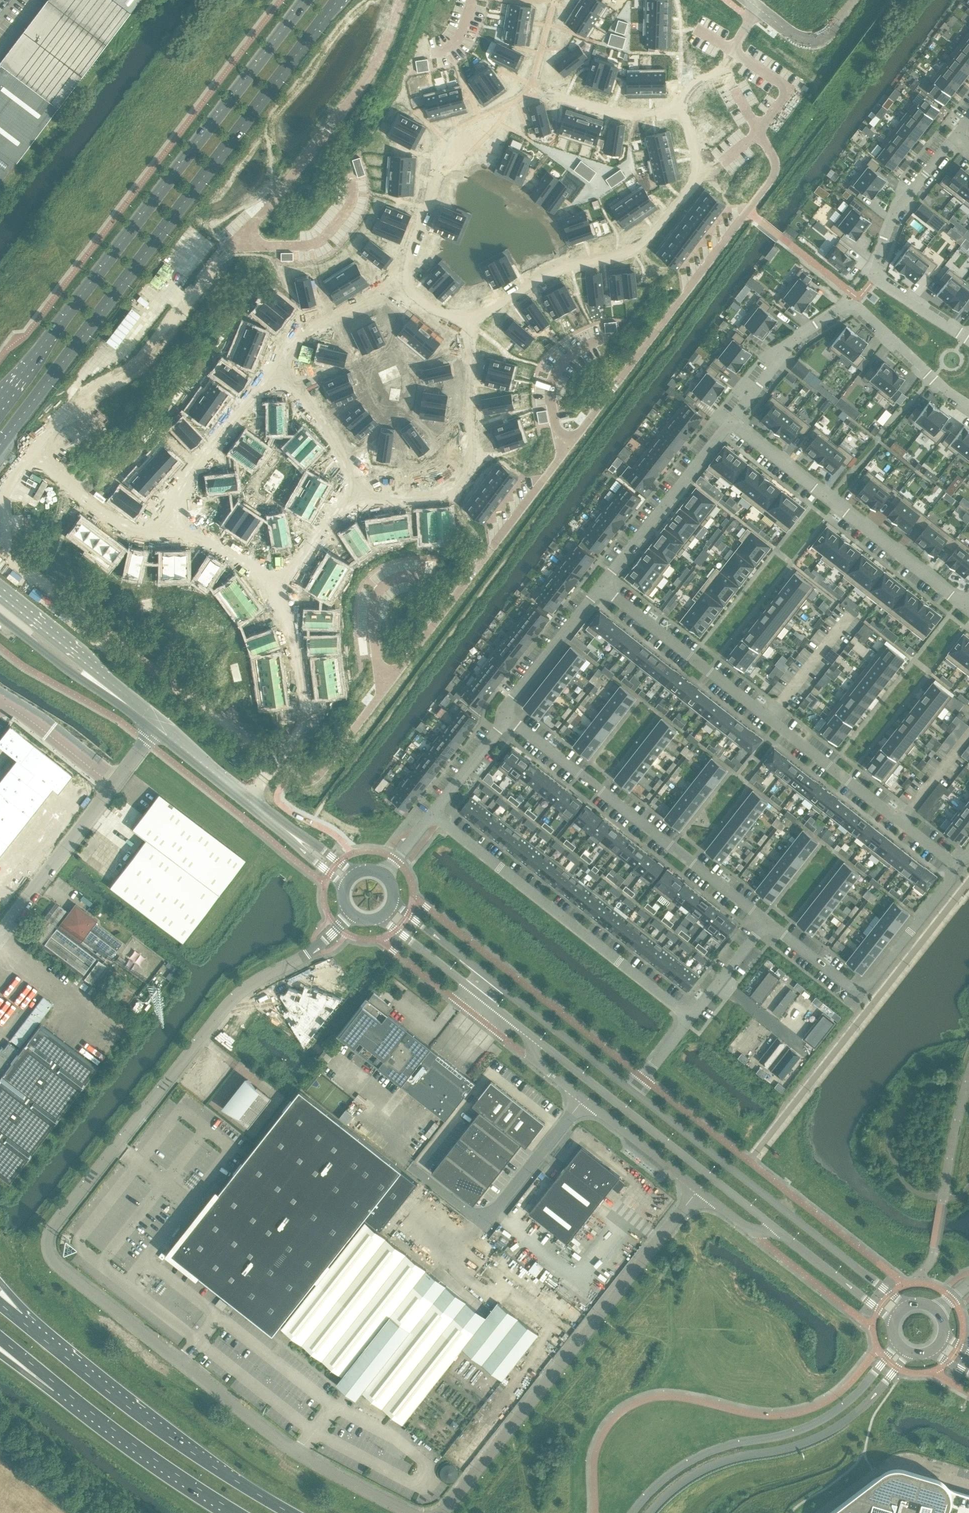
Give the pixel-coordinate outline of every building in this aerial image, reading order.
[(105,44),(130,12),(139,0),(56,0),(53,4),(43,16),(38,12),(38,13),(27,26),(29,27),(22,36),(20,39),(19,37),(9,51),(8,50),(8,51),(0,61),(0,65),(57,108),(105,44)] [(582,4),(602,17),(608,7),(598,0),(585,0),(582,4)] [(644,10),(667,11),(668,0),(644,0),(644,10)] [(508,3),(506,16),(529,20),(531,7),(508,3)] [(582,4),(576,14),(595,27),(596,27),(593,25),(599,16),(602,18),(602,17),(582,4)] [(644,10),(643,22),(667,23),(667,11),(644,10)] [(576,14),(569,25),(589,38),(595,27),(576,14)] [(506,16),(504,28),(527,32),(529,20),(506,16)] [(643,22),(643,34),(666,35),(667,23),(643,22)] [(504,28),(502,40),(525,44),(527,32),(504,28)] [(643,34),(643,35),(647,35),(646,47),(649,47),(649,51),(655,51),(655,47),(666,47),(666,35),(643,34)] [(958,46),(968,55),(968,41),(964,37),(958,46)] [(494,56),(492,61),(499,64),(501,59),(514,66),(520,54),(498,44),(492,55),(494,56)] [(579,46),(559,62),(568,74),(580,64),(588,66),(589,62),(587,59),(589,58),(579,46)] [(951,55),(954,58),(955,57),(968,69),(968,55),(958,46),(951,55)] [(595,56),(587,82),(599,86),(607,60),(595,56)] [(948,66),(964,78),(968,72),(968,69),(955,57),(954,58),(948,65),(948,66)] [(607,60),(599,86),(611,89),(619,64),(607,60)] [(944,62),(938,71),(957,87),(964,78),(948,66),(948,65),(944,62)] [(489,64),(478,72),(494,94),(504,86),(489,64)] [(57,108),(0,65),(0,183),(57,108)] [(640,69),(628,69),(628,93),(641,92),(640,69)] [(652,69),(640,69),(641,92),(653,92),(652,69)] [(665,69),(652,69),(653,92),(665,92),(665,69)] [(938,71),(930,80),(934,83),(935,83),(951,95),(957,87),(938,71)] [(478,72),(468,79),(484,101),(494,94),(478,72)] [(934,83),(928,92),(944,104),(951,95),(935,83),(934,83)] [(460,85),(448,88),(453,110),(466,107),(460,85)] [(448,88),(436,91),(442,113),(453,110),(448,88)] [(436,91),(424,94),(430,116),(442,113),(436,91)] [(918,106),(933,118),(940,109),(925,97),(918,106)] [(914,103),(907,112),(926,126),(933,118),(918,106),(914,103)] [(534,127),(528,128),(530,134),(536,132),(536,136),(551,132),(545,107),(530,111),(534,127)] [(398,112),(392,124),(416,136),(422,125),(398,112)] [(907,112),(901,120),(919,135),(926,126),(907,112)] [(566,114),(559,136),(571,140),(578,117),(566,114)] [(578,117),(571,140),(582,143),(589,121),(578,117)] [(901,120),(894,128),(913,143),(919,135),(901,120)] [(589,121),(582,143),(594,147),(601,125),(589,121)] [(392,124),(386,135),(410,147),(416,136),(392,124)] [(609,128),(605,153),(621,155),(624,130),(609,128)] [(894,128),(887,137),(906,152),(913,143),(894,128)] [(665,132),(646,136),(648,148),(668,144),(665,132)] [(887,137),(880,146),(882,147),(899,160),(906,152),(887,137)] [(651,159),(648,160),(648,161),(670,156),(668,144),(648,148),(651,159)] [(509,145),(499,170),(510,175),(521,150),(509,145)] [(882,147),(875,156),(892,169),(899,160),(882,147)] [(521,150),(510,175),(522,179),(532,155),(521,150)] [(388,156),(387,168),(411,170),(412,157),(388,156)] [(670,156),(648,161),(650,173),(673,167),(670,156)] [(860,173),(859,174),(879,189),(887,180),(876,171),(880,166),(871,159),(860,173)] [(673,167),(650,173),(654,172),(657,184),(676,179),(673,167)] [(939,184),(954,195),(968,176),(968,171),(966,169),(965,170),(961,167),(952,179),(946,174),(939,184)] [(387,168),(387,180),(410,182),(411,170),(387,168)] [(548,171),(533,192),(545,201),(560,180),(548,171)] [(851,183),(847,189),(857,196),(861,191),(871,199),(879,189),(859,174),(860,173),(858,172),(850,182),(851,183)] [(954,195),(963,203),(968,195),(968,176),(954,195)] [(387,180),(386,193),(409,194),(410,182),(387,180)] [(560,180),(545,201),(557,210),(572,189),(560,180)] [(641,185),(631,192),(644,212),(655,205),(641,185)] [(631,192),(621,199),(634,219),(644,212),(631,192)] [(709,192),(702,202),(718,214),(726,205),(709,192)] [(621,199),(611,206),(624,226),(634,219),(621,199)] [(854,199),(842,213),(864,231),(872,221),(861,213),(865,208),(854,199)] [(702,202),(695,211),(712,223),(718,214),(702,202)] [(933,213),(922,204),(915,213),(926,222),(933,213)] [(377,217),(377,218),(401,227),(407,214),(386,205),(381,219),(377,217)] [(444,207),(439,218),(461,227),(466,216),(462,214),(464,211),(457,208),(455,211),(444,207)] [(695,211),(688,220),(705,232),(712,223),(695,211)] [(585,212),(563,219),(567,231),(593,222),(589,223),(585,212)] [(842,213),(830,228),(841,237),(845,232),(856,241),(864,231),(842,213)] [(377,218),(372,232),(396,241),(401,227),(377,218)] [(439,218),(435,230),(456,239),(461,227),(439,218)] [(688,220),(681,229),(698,241),(705,232),(688,220)] [(593,222),(567,231),(572,243),(597,234),(593,222)] [(823,225),(820,229),(825,234),(828,230),(823,225)] [(681,229),(675,238),(691,250),(698,241),(681,229)] [(675,238),(668,247),(684,259),(691,250),(675,238)] [(364,252),(361,256),(366,260),(369,256),(381,266),(390,256),(370,241),(362,251),(364,252)] [(833,244),(824,255),(846,273),(848,271),(849,271),(855,265),(854,264),(855,262),(845,253),(849,248),(839,241),(835,246),(833,244)] [(899,260),(894,266),(905,274),(922,252),(911,244),(904,253),(903,252),(897,259),(899,260)] [(668,247),(660,257),(677,269),(684,259),(668,247)] [(922,252),(905,274),(916,283),(924,272),(929,276),(938,265),(922,252)] [(506,255),(495,260),(506,281),(517,275),(511,265),(515,263),(511,256),(508,258),(506,255)] [(486,270),(482,271),(485,278),(489,276),(494,287),(506,281),(495,260),(484,266),(486,270)] [(354,261),(343,267),(356,287),(366,281),(354,261)] [(433,274),(425,282),(434,291),(450,274),(441,265),(439,268),(436,265),(430,271),(433,274)] [(343,267),(333,274),(346,294),(356,287),(343,267)] [(945,283),(937,294),(948,302),(964,282),(964,283),(965,281),(949,268),(940,279),(945,283)] [(800,269),(788,284),(810,302),(818,291),(808,283),(812,278),(800,269)] [(634,271),(622,273),(625,300),(637,298),(634,271)] [(622,273),(610,274),(612,298),(624,296),(624,300),(625,300),(622,273)] [(333,274),(323,280),(335,300),(346,294),(333,274)] [(450,274),(434,291),(443,300),(451,291),(454,294),(459,288),(457,286),(459,283),(450,274)] [(307,275),(295,278),(301,305),(314,302),(310,287),(315,286),(313,279),(309,280),(307,275)] [(602,277),(586,279),(589,305),(605,303),(602,277)] [(948,302),(959,311),(967,300),(968,302),(968,287),(964,283),(964,282),(948,302)] [(781,297),(777,302),(787,309),(791,304),(801,313),(810,302),(788,284),(779,295),(781,297)] [(565,285),(554,290),(567,314),(578,308),(565,285)] [(270,288),(260,300),(281,316),(290,304),(270,288)] [(554,290),(543,296),(556,320),(567,314),(554,290)] [(877,298),(872,294),(869,298),(874,303),(877,298)] [(760,297),(748,312),(770,329),(778,319),(767,311),(771,306),(760,297)] [(263,302),(254,314),(271,328),(281,316),(260,300),(263,302)] [(534,302),(523,309),(532,322),(528,325),(532,331),(536,328),(540,333),(550,325),(534,302)] [(742,323),(738,328),(748,336),(752,331),(763,339),(770,329),(748,312),(741,322),(742,323)] [(412,318),(397,336),(406,344),(421,326),(412,318)] [(375,321),(364,326),(374,347),(385,342),(375,321)] [(514,321),(506,331),(518,341),(515,345),(520,349),(523,345),(525,347),(533,337),(514,321)] [(244,324),(239,336),(261,345),(265,333),(244,324)] [(364,326),(353,332),(363,353),(374,347),(364,326)] [(421,326),(406,344),(415,352),(430,334),(421,326)] [(847,326),(829,348),(840,356),(842,355),(842,354),(857,334),(847,326)] [(726,347),(726,348),(744,362),(752,352),(741,344),(745,339),(736,331),(732,337),(734,338),(726,347)] [(430,334),(415,352),(425,360),(440,342),(430,334)] [(857,334),(842,354),(842,355),(857,367),(865,357),(860,353),(868,343),(857,334)] [(239,336),(234,347),(256,356),(261,345),(239,336)] [(725,346),(712,361),(722,369),(726,364),(737,372),(744,362),(726,348),(726,347),(725,346)] [(234,347),(230,359),(251,367),(256,356),(234,347)] [(325,348),(322,361),(345,366),(348,353),(325,348)] [(492,359),(489,371),(515,377),(518,365),(492,359)] [(222,361),(213,374),(234,389),(243,376),(222,361)] [(871,367),(862,378),(868,382),(869,381),(879,389),(879,390),(895,369),(884,361),(876,372),(871,367)] [(799,362),(792,370),(803,378),(809,370),(799,362)] [(446,364),(423,370),(426,382),(449,377),(446,364)] [(710,364),(698,380),(700,381),(718,395),(726,385),(715,377),(719,372),(710,364)] [(879,389),(877,391),(893,404),(902,393),(897,389),(906,378),(895,369),(879,390),(879,389)] [(351,371),(326,382),(331,394),(355,383),(351,371)] [(489,371),(486,383),(512,389),(515,377),(489,371)] [(796,379),(788,373),(785,376),(793,383),(796,379)] [(691,389),(686,394),(696,402),(700,397),(710,405),(718,395),(700,381),(693,390),(691,389)] [(201,391),(220,405),(227,395),(211,383),(204,393),(201,391)] [(355,383),(331,394),(336,405),(357,396),(352,385),(356,384),(355,383)] [(201,391),(194,401),(213,415),(220,405),(201,391)] [(424,391),(422,404),(446,407),(447,395),(424,391)] [(512,393),(486,398),(489,413),(514,409),(512,393)] [(770,409),(761,421),(765,424),(764,425),(768,429),(770,427),(771,428),(787,407),(772,395),(765,405),(770,409)] [(860,412),(841,397),(835,404),(854,419),(860,412)] [(194,401),(187,411),(206,425),(213,415),(194,401)] [(684,401),(677,411),(696,426),(703,416),(684,401)] [(916,408),(908,418),(914,422),(915,420),(924,427),(925,428),(939,409),(929,402),(921,412),(916,408)] [(362,403),(344,419),(352,428),(370,413),(362,403)] [(422,404),(421,416),(444,420),(446,407),(422,404)] [(787,407),(771,428),(779,435),(796,414),(787,407)] [(282,409),(269,409),(269,432),(282,432),(282,409)] [(924,427),(921,431),(937,443),(946,432),(940,428),(949,417),(939,409),(925,428),(924,427)] [(677,411),(669,420),(688,435),(696,426),(677,411)] [(370,413),(352,428),(360,438),(378,422),(370,413)] [(780,436),(779,437),(784,441),(785,439),(789,442),(798,431),(803,435),(811,426),(796,414),(779,435),(780,436)] [(180,417),(170,426),(174,430),(171,433),(176,438),(179,435),(190,446),(199,437),(180,417)] [(521,418),(495,426),(499,438),(525,430),(521,418)] [(669,420),(662,430),(681,445),(688,435),(669,420)] [(411,422),(400,430),(417,451),(427,443),(411,422)] [(942,443),(957,455),(959,453),(958,453),(968,439),(968,429),(964,425),(956,436),(951,432),(942,443)] [(814,439),(805,451),(809,454),(808,456),(812,459),(813,458),(814,458),(829,439),(830,439),(831,438),(816,426),(808,435),(814,439)] [(880,429),(876,426),(871,432),(875,436),(880,429)] [(382,427),(378,454),(391,456),(395,429),(382,427)] [(302,429),(286,446),(294,455),(291,457),(292,458),(311,438),(302,429)] [(525,430),(499,438),(503,450),(529,442),(525,430)] [(662,430),(654,439),(673,454),(681,445),(662,430)] [(246,433),(238,443),(260,459),(268,449),(246,433)] [(311,438),(292,458),(301,466),(319,446),(311,438)] [(654,439),(647,449),(666,464),(673,454),(654,439)] [(829,439),(814,458),(823,465),(838,446),(830,439),(829,439)] [(958,453),(959,453),(968,461),(968,439),(958,453)] [(30,480),(5,513),(16,521),(11,527),(21,534),(84,453),(66,440),(34,482),(30,480)] [(238,443),(231,454),(250,467),(257,457),(260,459),(238,443)] [(160,444),(151,453),(169,469),(177,459),(169,452),(172,449),(167,445),(165,448),(160,444)] [(824,466),(823,468),(827,471),(828,470),(832,473),(841,461),(847,465),(854,456),(839,444),(838,446),(823,465),(824,466)] [(725,446),(707,469),(719,478),(720,476),(737,455),(725,446)] [(647,449),(640,458),(658,473),(666,464),(647,449)] [(154,456),(146,464),(161,478),(169,469),(151,453),(151,454),(154,456)] [(737,455),(720,476),(732,485),(733,483),(748,464),(748,463),(747,463),(737,455)] [(640,458),(632,468),(651,482),(658,473),(640,458)] [(136,470),(135,471),(153,487),(161,478),(146,464),(138,473),(136,470)] [(502,464),(495,474),(511,486),(519,477),(502,464)] [(748,464),(733,483),(744,492),(759,473),(748,464)] [(629,465),(621,475),(643,492),(651,482),(632,468),(629,465)] [(866,484),(857,495),(861,499),(860,500),(865,504),(866,502),(867,503),(883,482),(868,470),(861,479),(866,484)] [(135,471),(127,480),(144,496),(153,487),(135,471)] [(744,492),(741,495),(752,505),(771,482),(770,481),(770,480),(769,480),(770,479),(762,473),(762,474),(761,473),(760,473),(759,473),(744,492)] [(307,474),(301,484),(321,496),(327,485),(307,474)] [(495,474),(488,483),(505,495),(511,486),(495,474)] [(235,475),(212,478),(213,491),(237,488),(235,475)] [(771,482),(752,505),(764,514),(782,490),(781,490),(771,482)] [(883,482),(867,503),(876,510),(885,499),(890,503),(898,493),(899,492),(893,487),(892,489),(883,482)] [(488,483),(481,492),(498,504),(505,495),(488,483)] [(295,494),(295,495),(315,506),(321,496),(301,484),(300,485),(303,487),(298,496),(295,494)] [(625,486),(618,495),(634,507),(641,498),(625,486)] [(956,489),(952,486),(947,492),(951,496),(956,489)] [(120,488),(111,501),(129,514),(138,502),(120,488)] [(696,488),(688,498),(709,515),(710,514),(717,504),(696,488)] [(782,490),(764,514),(775,522),(793,499),(782,491),(783,490),(782,490)] [(481,492),(474,501),(491,513),(498,504),(481,492)] [(895,507),(888,516),(897,524),(912,505),(914,503),(904,495),(903,497),(898,493),(890,503),(895,507)] [(295,495),(288,506),(309,517),(315,506),(295,495)] [(618,495),(611,504),(627,516),(634,507),(618,495)] [(680,507),(703,526),(711,516),(710,514),(709,515),(688,498),(681,507),(680,507)] [(793,499),(775,522),(787,532),(805,509),(793,499)] [(474,501),(467,510),(484,523),(491,513),(474,501)] [(608,501),(600,511),(601,512),(602,511),(620,525),(627,516),(611,504),(611,503),(608,501)] [(726,502),(723,505),(730,510),(732,507),(726,502)] [(238,505),(225,524),(235,531),(248,512),(238,505)] [(898,524),(897,526),(901,529),(902,528),(906,531),(914,521),(919,525),(926,516),(912,505),(897,524),(898,524)] [(680,508),(672,518),(696,536),(703,526),(680,507),(679,508),(680,508)] [(595,520),(613,534),(620,525),(602,511),(601,512),(595,520)] [(248,512),(235,531),(245,538),(259,519),(248,512)] [(436,514),(421,515),(422,541),(437,540),(436,514)] [(450,514),(436,514),(437,540),(438,540),(437,537),(452,536),(450,514)] [(282,515),(270,517),(274,540),(287,538),(282,515)] [(407,516),(394,518),(398,541),(398,537),(410,535),(407,516)] [(924,529),(915,541),(919,544),(918,546),(922,549),(924,548),(941,527),(926,516),(919,525),(924,529)] [(394,518),(382,520),(386,543),(398,541),(394,518)] [(665,527),(664,527),(688,546),(696,536),(672,518),(665,527)] [(82,519),(70,535),(80,542),(92,527),(82,519)] [(594,519),(587,528),(605,543),(613,534),(595,520),(594,519)] [(382,520),(370,522),(374,545),(386,543),(382,520)] [(827,526),(812,546),(823,555),(824,555),(839,536),(827,526)] [(92,527),(80,542),(90,549),(87,552),(88,552),(102,534),(92,527)] [(356,527),(345,534),(353,547),(349,550),(353,556),(357,553),(360,558),(371,550),(356,527)] [(664,528),(657,538),(676,553),(680,556),(688,546),(664,527),(664,528)] [(941,527),(924,548),(934,556),(943,544),(948,548),(955,539),(955,538),(941,527)] [(587,528),(579,538),(598,553),(605,543),(587,528)] [(748,528),(739,539),(743,542),(743,541),(762,557),(771,546),(748,528)] [(102,534),(88,552),(97,560),(111,541),(102,534)] [(823,555),(821,558),(833,568),(834,566),(850,545),(849,544),(850,543),(848,542),(849,542),(842,536),(841,537),(840,536),(839,536),(824,555),(823,555)] [(945,562),(955,569),(968,551),(968,546),(956,537),(955,538),(955,539),(948,548),(953,552),(945,562)] [(657,538),(649,547),(668,563),(669,562),(676,553),(657,538)] [(111,541),(97,560),(107,567),(111,562),(114,565),(118,560),(115,557),(121,549),(111,541)] [(743,541),(735,551),(755,567),(762,557),(743,541)] [(576,542),(568,552),(587,567),(594,557),(576,542)] [(850,545),(834,566),(845,574),(845,575),(862,553),(861,553),(850,545)] [(649,548),(641,557),(662,574),(663,574),(671,564),(669,562),(668,563),(649,547),(648,548),(649,548)] [(704,548),(699,555),(702,557),(707,551),(704,548)] [(131,551),(126,575),(138,578),(139,576),(144,577),(145,570),(140,569),(144,554),(131,551)] [(707,551),(702,557),(705,559),(710,553),(707,551)] [(735,551),(728,561),(747,576),(754,567),(755,567),(735,551)] [(954,571),(959,575),(960,573),(964,577),(968,570),(968,551),(955,569),(956,570),(954,571)] [(568,552),(561,561),(580,575),(587,567),(568,552)] [(174,553),(161,553),(161,580),(174,580),(174,553)] [(186,554),(174,553),(174,580),(186,580),(186,554)] [(845,574),(843,576),(855,585),(873,562),(862,554),(863,553),(862,553),(845,575),(845,574)] [(699,555),(694,561),(697,563),(702,557),(699,555)] [(329,556),(323,567),(343,579),(349,568),(329,556)] [(641,557),(633,567),(634,567),(633,567),(657,585),(665,575),(663,574),(662,574),(641,557),(641,558),(641,557)] [(702,557),(697,563),(700,566),(705,559),(702,557)] [(209,558),(193,581),(204,589),(207,584),(211,587),(216,581),(211,578),(220,565),(209,558)] [(561,561),(554,570),(573,584),(580,575),(561,561)] [(720,571),(740,587),(740,586),(747,576),(728,561),(720,571)] [(873,562),(855,585),(866,594),(885,571),(884,570),(884,571),(873,562)] [(323,567),(317,577),(337,589),(343,579),(323,567)] [(633,567),(625,578),(633,583),(632,584),(637,588),(637,587),(648,596),(657,585),(633,567)] [(716,568),(708,578),(731,596),(739,587),(740,587),(720,571),(716,568)] [(554,570),(547,579),(566,593),(573,584),(554,570)] [(885,571),(866,594),(878,603),(896,580),(885,572),(885,571)] [(795,572),(787,582),(807,598),(815,588),(795,572)] [(317,577),(310,588),(330,600),(337,589),(317,577)] [(235,578),(217,592),(224,602),(243,588),(235,578)] [(708,578),(700,588),(724,606),(731,596),(708,578)] [(547,579),(540,588),(543,590),(543,589),(543,590),(559,602),(566,593),(547,579)] [(896,580),(878,603),(889,612),(907,589),(907,588),(906,589),(896,580)] [(787,582),(780,592),(799,607),(807,598),(787,582)] [(833,590),(827,585),(825,588),(831,593),(833,590)] [(243,588),(224,602),(232,611),(250,597),(243,588)] [(700,588),(692,598),(696,601),(716,616),(723,607),(724,607),(724,606),(700,588)] [(907,589),(889,612),(900,621),(918,598),(907,589),(908,589),(907,589)] [(543,590),(536,599),(552,612),(559,602),(543,590)] [(780,592),(772,601),(792,617),(799,607),(780,592)] [(250,597),(232,611),(239,621),(258,607),(250,597)] [(918,598),(900,621),(911,630),(930,607),(929,606),(920,598),(919,599),(918,598)] [(696,601),(689,611),(708,626),(716,616),(696,601)] [(772,601),(765,611),(785,626),(792,617),(772,601)] [(526,614),(542,627),(549,618),(534,605),(526,614)] [(848,605),(846,608),(852,613),(854,610),(848,605)] [(308,611),(308,625),(336,625),(336,612),(330,612),(331,607),(323,607),(323,612),(308,611)] [(930,607),(911,630),(923,639),(941,616),(930,607)] [(600,611),(586,629),(596,636),(599,632),(598,632),(609,618),(600,611)] [(689,611),(680,621),(685,625),(688,627),(687,628),(692,631),(694,633),(695,632),(700,636),(708,626),(689,611)] [(765,611),(757,620),(777,636),(785,626),(765,611)] [(517,622),(535,636),(542,627),(526,614),(524,613),(517,622)] [(609,618),(598,632),(599,632),(607,639),(618,625),(609,618)] [(757,620),(750,629),(770,645),(777,636),(757,620)] [(516,621),(509,630),(528,645),(535,636),(517,622),(516,621)] [(873,631),(864,623),(861,627),(870,635),(873,631)] [(618,625),(607,639),(615,645),(626,631),(618,625)] [(743,638),(743,639),(762,654),(770,645),(750,629),(743,638)] [(509,630),(502,639),(521,654),(528,645),(509,630)] [(615,645),(613,647),(622,654),(635,638),(626,631),(615,645)] [(250,639),(248,640),(252,652),(276,644),(271,632),(257,637),(255,632),(248,635),(250,639)] [(327,637),(312,638),(312,651),(341,650),(341,637),(334,637),(334,632),(327,632),(327,637)] [(945,657),(957,666),(968,651),(968,638),(964,634),(945,657)] [(635,638),(622,654),(631,661),(633,659),(632,659),(643,645),(635,638)] [(742,638),(735,648),(751,661),(755,664),(762,654),(743,639),(743,638),(742,638)] [(502,639),(495,648),(514,663),(521,654),(502,639)] [(884,643),(877,653),(896,668),(904,659),(884,643)] [(901,643),(899,646),(905,651),(907,648),(901,643)] [(643,645),(632,659),(633,659),(640,665),(641,665),(652,651),(643,645)] [(571,646),(564,655),(579,667),(586,658),(571,646)] [(495,648),(488,657),(490,660),(491,659),(507,672),(514,663),(495,648)] [(735,648),(727,658),(733,662),(732,663),(737,667),(738,666),(743,671),(751,661),(735,648)] [(640,665),(639,667),(648,674),(660,658),(652,651),(641,665),(640,665)] [(957,666),(967,674),(968,671),(968,651),(957,666)] [(877,653),(869,662),(889,678),(896,668),(877,653)] [(277,654),(254,658),(256,670),(279,667),(277,654)] [(564,655),(557,664),(572,676),(579,667),(564,655)] [(338,656),(315,659),(317,672),(340,669),(338,656)] [(660,658),(648,674),(657,681),(658,679),(669,665),(660,658)] [(491,659),(484,668),(500,681),(507,672),(491,659)] [(869,662),(862,672),(882,687),(889,678),(869,662)] [(557,664),(551,672),(566,684),(572,676),(557,664)] [(669,665),(658,679),(666,685),(677,671),(669,665)] [(279,667),(256,670),(258,682),(281,679),(279,667)] [(484,668),(477,677),(493,690),(500,681),(484,668)] [(340,669),(317,672),(318,684),(341,680),(340,669)] [(666,685),(664,687),(674,694),(675,692),(686,678),(677,671),(666,685)] [(551,672),(544,681),(559,693),(566,684),(551,672)] [(862,672),(854,681),(874,697),(882,687),(862,672)] [(472,675),(466,682),(467,683),(470,686),(485,699),(493,690),(477,677),(476,678),(472,675)] [(686,678),(675,692),(683,699),(694,685),(686,678)] [(281,679),(258,682),(259,694),(283,691),(281,679)] [(341,680),(318,684),(320,696),(343,693),(341,680)] [(544,681),(537,689),(552,701),(559,693),(544,681)] [(854,681),(847,691),(867,706),(874,697),(854,681)] [(933,682),(926,691),(944,706),(952,696),(933,682)] [(467,683),(459,693),(463,696),(462,698),(467,702),(468,700),(478,708),(485,699),(470,686),(467,683)] [(621,685),(614,694),(629,706),(636,697),(621,685)] [(683,699),(681,700),(690,707),(703,692),(694,685),(683,699)] [(537,689),(531,698),(546,709),(552,701),(537,689)] [(641,690),(638,694),(640,695),(643,698),(646,693),(641,690)] [(283,691),(259,694),(261,706),(267,705),(268,709),(274,709),(273,705),(284,703),(283,691)] [(847,691),(839,700),(859,716),(867,706),(847,691)] [(926,691),(918,701),(937,716),(944,706),(926,691)] [(703,692),(690,707),(699,714),(701,712),(700,712),(711,698),(703,692)] [(614,694),(607,703),(622,715),(629,706),(614,694)] [(527,702),(524,707),(525,708),(539,718),(546,709),(531,698),(527,702)] [(711,698),(700,712),(701,712),(708,719),(709,719),(720,705),(711,698)] [(839,700),(832,709),(852,725),(859,716),(839,700)] [(918,701),(911,710),(930,725),(937,716),(918,701)] [(607,703),(600,711),(615,723),(622,715),(607,703)] [(708,719),(705,722),(715,730),(716,728),(718,726),(717,725),(728,712),(720,705),(709,719),(708,719)] [(461,707),(453,717),(455,718),(470,729),(477,720),(476,719),(477,718),(472,713),(471,715),(461,707)] [(832,709),(824,719),(826,721),(826,720),(845,735),(853,725),(852,725),(832,709)] [(911,710),(903,720),(918,732),(922,735),(930,725),(911,710)] [(600,711),(594,720),(609,732),(615,723),(600,711)] [(718,726),(716,728),(724,734),(737,718),(728,712),(717,725),(718,726)] [(942,744),(938,748),(946,754),(968,725),(961,719),(956,716),(952,721),(957,725),(953,729),(950,733),(942,744)] [(455,718),(448,727),(463,738),(470,729),(455,718)] [(662,718),(655,727),(670,739),(677,730),(662,718)] [(737,718),(724,734),(733,741),(745,725),(737,718)] [(594,720),(587,728),(602,740),(609,732),(594,720)] [(826,721),(819,730),(826,736),(825,737),(831,741),(831,740),(837,745),(845,735),(826,720),(826,721)] [(903,720),(896,729),(911,741),(918,732),(903,720)] [(0,737),(0,747),(5,751),(5,750),(16,759),(19,761),(33,744),(22,735),(11,726),(10,725),(9,725),(0,737)] [(745,725),(733,741),(742,748),(743,746),(754,732),(745,725)] [(442,735),(441,736),(456,747),(463,738),(448,727),(442,735)] [(655,727),(648,735),(663,747),(670,739),(655,727)] [(587,728),(580,737),(595,749),(602,740),(587,728)] [(896,729),(888,739),(904,751),(903,751),(907,754),(915,744),(911,741),(896,729)] [(754,732),(743,746),(751,753),(762,739),(754,732)] [(440,734),(432,743),(449,756),(456,747),(441,736),(442,735),(440,734)] [(648,735),(641,744),(656,756),(663,747),(648,735)] [(580,737),(573,746),(588,757),(595,749),(580,737)] [(881,748),(896,760),(903,751),(904,751),(888,739),(881,748)] [(426,752),(425,752),(442,765),(449,756),(432,743),(426,752)] [(33,744),(19,761),(33,772),(52,787),(52,788),(56,791),(55,792),(57,793),(72,775),(72,774),(71,773),(70,773),(43,752),(33,744)] [(641,744),(635,752),(650,764),(656,756),(641,744)] [(881,747),(873,757),(892,772),(900,763),(896,760),(881,748),(881,747)] [(774,748),(763,762),(772,769),(783,755),(774,748)] [(505,758),(498,768),(507,775),(522,756),(513,749),(508,754),(508,753),(504,758),(505,758)] [(424,751),(417,760),(420,763),(435,774),(442,765),(425,752),(426,752),(424,751)] [(635,752),(628,761),(643,773),(650,764),(635,752)] [(772,769),(771,771),(779,777),(780,775),(781,776),(792,762),(783,755),(772,769)] [(522,756),(507,775),(516,782),(517,779),(531,761),(530,762),(522,756)] [(873,757),(865,767),(871,771),(870,772),(875,776),(876,775),(885,782),(892,772),(873,757)] [(712,758),(705,766),(720,778),(727,769),(712,758)] [(16,759),(8,768),(26,782),(33,772),(19,761),(16,759)] [(531,761),(517,779),(526,786),(529,782),(528,782),(540,768),(531,761)] [(628,761),(621,769),(636,781),(643,773),(628,761)] [(779,777),(778,779),(787,787),(788,785),(790,783),(789,782),(800,768),(792,762),(781,776),(780,775),(779,777)] [(420,763),(413,772),(427,783),(435,774),(420,763)] [(705,766),(698,775),(713,787),(720,778),(705,766)] [(8,768),(1,778),(18,791),(26,782),(8,768)] [(540,768),(528,782),(529,782),(537,788),(537,789),(548,775),(540,768)] [(790,783),(788,785),(796,791),(809,775),(800,768),(789,782),(790,783)] [(410,769),(404,778),(406,780),(406,781),(420,792),(427,783),(413,772),(410,769)] [(621,769),(614,778),(629,790),(636,781),(621,769)] [(33,772),(26,782),(45,797),(52,788),(52,787),(33,772)] [(537,788),(535,790),(544,798),(546,796),(545,795),(557,781),(548,775),(537,789),(537,788)] [(698,775),(692,783),(707,795),(713,787),(698,775)] [(809,775),(796,791),(805,798),(817,782),(809,775)] [(0,779),(0,792),(7,798),(11,801),(18,791),(1,778),(0,779)] [(388,781),(384,778),(380,782),(385,786),(388,781)] [(404,778),(396,787),(413,801),(420,792),(406,781),(406,780),(404,778)] [(756,780),(753,784),(754,785),(758,788),(761,784),(756,780)] [(557,781),(545,795),(546,796),(553,802),(553,803),(565,788),(557,781)] [(26,782),(18,791),(37,806),(45,797),(26,782)] [(817,782),(805,798),(813,804),(814,802),(815,803),(826,789),(817,782)] [(943,793),(947,788),(940,782),(917,811),(924,817),(929,811),(933,806),(937,801),(943,793)] [(692,783),(685,792),(700,804),(707,795),(692,783)] [(396,787),(389,797),(392,800),(391,801),(397,805),(398,804),(406,810),(413,801),(396,787)] [(565,788),(553,803),(561,809),(562,810),(573,796),(565,789),(565,788)] [(813,804),(811,806),(821,813),(824,810),(823,809),(834,795),(826,789),(815,803),(814,802),(813,804)] [(753,790),(746,799),(761,811),(768,802),(753,790)] [(18,791),(11,801),(30,816),(37,806),(18,791)] [(685,792),(678,800),(693,812),(700,804),(685,792)] [(184,942),(244,860),(158,794),(131,829),(145,840),(109,887),(184,942)] [(834,795),(823,809),(824,810),(831,816),(832,816),(843,802),(834,795)] [(561,809),(558,813),(568,820),(582,803),(581,802),(582,801),(578,798),(577,799),(573,796),(562,810),(561,809)] [(471,797),(460,811),(467,817),(478,803),(471,797)] [(0,807),(23,825),(30,816),(11,801),(7,798),(0,807)] [(746,799),(739,807),(754,819),(761,811),(746,799)] [(478,803),(467,817),(474,823),(485,808),(486,809),(488,806),(480,800),(478,803)] [(678,800),(671,809),(686,821),(693,812),(678,800)] [(831,816),(830,817),(839,825),(841,823),(840,823),(851,809),(843,802),(832,816),(831,816)] [(959,812),(968,820),(968,805),(966,803),(960,812),(959,812)] [(585,806),(574,820),(583,827),(594,813),(590,809),(591,808),(587,805),(586,806),(585,806)] [(15,835),(23,825),(0,807),(0,823),(15,835)] [(739,807),(733,816),(748,828),(754,819),(739,807)] [(485,808),(474,823),(481,828),(493,814),(492,814),(486,809),(485,808)] [(671,809),(664,818),(679,829),(686,821),(671,809)] [(851,809),(840,823),(841,823),(849,829),(860,815),(851,809)] [(950,820),(952,822),(952,821),(968,834),(968,820),(959,812),(960,812),(958,810),(950,820)] [(493,814),(481,828),(488,834),(501,818),(502,817),(494,811),(492,814),(493,814)] [(594,813),(583,827),(592,834),(604,819),(603,818),(602,819),(594,813)] [(860,815),(849,829),(857,836),(868,822),(860,815)] [(733,816),(726,824),(741,836),(748,828),(733,816)] [(501,818),(488,834),(495,839),(508,823),(501,818)] [(604,819),(592,834),(593,833),(601,839),(612,825),(604,819)] [(952,822),(943,833),(950,838),(951,836),(961,844),(968,834),(952,821),(952,822)] [(868,822),(857,836),(865,842),(866,843),(877,829),(868,822)] [(8,844),(15,835),(0,823),(0,838),(8,844)] [(508,823),(495,839),(503,845),(515,829),(515,828),(508,823)] [(726,824),(719,833),(734,844),(741,836),(726,824)] [(601,839),(598,843),(607,850),(621,832),(612,825),(601,839)] [(515,829),(503,845),(510,851),(521,836),(521,837),(523,834),(515,828),(515,829)] [(803,829),(796,838),(811,850),(818,841),(803,829)] [(865,842),(862,846),(871,853),(885,835),(877,829),(866,843),(865,842)] [(621,832),(607,850),(615,857),(617,855),(629,839),(621,832)] [(719,833),(713,841),(728,853),(734,844),(719,833)] [(885,835),(871,853),(880,860),(894,842),(885,835)] [(521,836),(510,851),(517,856),(528,842),(521,837),(521,836)] [(796,838),(789,847),(804,859),(811,850),(796,838)] [(629,839),(617,855),(625,861),(627,860),(627,859),(638,845),(629,839)] [(713,841),(706,850),(721,862),(728,853),(713,841)] [(528,842),(517,856),(524,862),(535,847),(534,847),(528,842)] [(894,842),(880,860),(889,867),(892,863),(891,863),(902,849),(894,842)] [(535,847),(524,862),(531,867),(544,851),(545,850),(537,844),(534,847),(535,847)] [(638,845),(627,859),(627,860),(635,866),(634,867),(646,852),(638,845)] [(789,847),(783,855),(798,867),(804,859),(789,847)] [(902,849),(891,863),(892,863),(899,869),(900,869),(911,855),(902,849)] [(544,851),(531,867),(538,873),(551,857),(550,856),(544,851)] [(646,852),(634,867),(642,873),(643,874),(654,860),(646,853),(646,852)] [(551,857),(538,873),(545,878),(558,861),(551,855),(550,856),(551,857)] [(783,855),(776,864),(791,875),(798,867),(783,855)] [(899,869),(898,871),(907,878),(919,862),(911,855),(900,869),(899,869)] [(642,873),(639,877),(649,884),(663,867),(662,866),(663,865),(659,862),(658,863),(654,860),(643,874),(642,873)] [(558,861),(545,878),(552,884),(565,868),(566,867),(558,861)] [(844,862),(837,871),(852,883),(859,874),(844,862)] [(919,862),(907,878),(915,884),(916,882),(917,883),(928,869),(919,862)] [(776,864),(769,872),(784,884),(791,875),(776,864)] [(565,868),(552,884),(559,890),(572,873),(565,868)] [(666,870),(652,887),(661,894),(675,877),(671,873),(672,872),(668,869),(667,870),(666,870)] [(915,884),(913,886),(923,894),(937,876),(928,869),(917,883),(916,882),(915,884)] [(837,871),(831,879),(846,891),(852,883),(837,871)] [(769,872),(763,881),(778,892),(784,884),(769,872)] [(572,873),(559,890),(566,895),(577,881),(578,881),(579,879),(572,873)] [(675,877),(661,894),(670,901),(671,901),(671,900),(685,882),(684,882),(683,883),(675,877)] [(831,879),(824,888),(839,899),(846,891),(831,879)] [(577,881),(566,895),(573,901),(584,886),(578,881),(577,881)] [(763,881),(756,890),(771,901),(778,892),(763,881)] [(685,882),(671,900),(671,901),(680,907),(682,903),(693,889),(685,882)] [(584,886),(573,901),(580,906),(593,890),(586,884),(584,886)] [(824,888),(817,896),(832,908),(839,899),(824,888)] [(593,890),(580,906),(587,912),(601,895),(593,889),(593,890)] [(693,889),(682,903),(691,910),(702,896),(693,889)] [(601,895),(587,912),(594,917),(607,901),(608,902),(608,901),(601,895)] [(691,910),(686,916),(695,923),(698,919),(697,918),(699,916),(710,903),(702,896),(691,910)] [(817,896),(811,905),(826,916),(832,908),(817,896)] [(607,901),(594,917),(601,923),(613,909),(615,907),(608,902),(607,901)] [(894,901),(887,910),(902,922),(909,913),(894,901)] [(699,916),(697,918),(698,919),(706,925),(719,909),(710,903),(699,916)] [(121,944),(95,923),(97,920),(84,910),(80,910),(77,908),(74,908),(74,911),(68,912),(59,905),(52,914),(48,911),(43,918),(47,921),(33,939),(25,934),(24,934),(98,990),(98,989),(92,984),(106,966),(102,963),(108,954),(112,957),(121,944)] [(811,905),(804,913),(819,925),(826,916),(811,905)] [(613,909),(601,923),(609,928),(620,914),(613,909)] [(706,925),(704,927),(712,934),(713,934),(726,917),(718,910),(719,909),(706,925)] [(887,910),(880,918),(895,930),(902,922),(887,910)] [(804,913),(797,922),(812,934),(819,925),(804,913)] [(620,914),(609,928),(616,934),(627,920),(620,914)] [(627,920),(616,934),(623,940),(636,923),(629,917),(627,920)] [(712,934),(711,936),(720,943),(728,934),(732,930),(731,929),(735,924),(726,917),(713,934),(712,934)] [(880,918),(874,927),(888,939),(895,930),(880,918)] [(636,923),(623,940),(630,945),(643,928),(636,923)] [(874,927),(867,935),(882,947),(888,939),(874,927)] [(643,928),(630,945),(637,951),(650,934),(643,928)] [(650,934),(637,951),(644,956),(655,942),(656,943),(658,940),(650,934)] [(867,935),(860,944),(875,956),(882,947),(867,935)] [(655,942),(644,956),(651,962),(662,948),(662,947),(656,943),(655,942)] [(860,944),(853,952),(868,964),(875,956),(860,944)] [(662,948),(651,962),(658,968),(671,950),(664,945),(662,947),(662,948)] [(671,950),(658,968),(665,973),(678,957),(679,956),(671,950)] [(853,952),(846,961),(860,972),(861,973),(865,969),(868,964),(853,952)] [(678,957),(665,973),(672,979),(685,963),(678,957)] [(685,963),(672,979),(679,984),(692,968),(685,963)] [(779,967),(775,972),(782,978),(786,973),(779,967)] [(692,968),(679,984),(687,990),(700,974),(692,968)] [(797,982),(793,987),(801,992),(804,988),(797,982)] [(289,986),(282,994),(291,1008),(284,1012),(283,1011),(282,1012),(305,1047),(344,998),(344,997),(304,984),(304,985),(305,985),(303,991),(289,986)] [(140,992),(129,1006),(136,1012),(147,998),(140,992)] [(475,1082),(431,1048),(388,1014),(387,1014),(388,1014),(387,1015),(386,1016),(382,1013),(391,1002),(390,1001),(388,1004),(374,993),(369,999),(367,997),(366,998),(368,999),(340,1035),(338,1034),(337,1034),(354,1047),(353,1048),(354,1049),(360,1041),(364,1044),(358,1051),(446,1120),(446,1119),(474,1083),(475,1083),(475,1082)] [(42,997),(10,1040),(19,1047),(52,1004),(42,997)] [(816,997),(812,1001),(819,1007),(823,1002),(816,997)] [(834,1011),(830,1016),(837,1021),(841,1017),(834,1011)] [(9,1183),(97,1066),(40,1023),(19,1051),(8,1042),(0,1051),(0,1176),(9,1183)] [(741,1053),(738,1058),(745,1063),(748,1059),(741,1053)] [(760,1068),(756,1072),(763,1078),(767,1073),(760,1068)] [(248,1079),(224,1109),(248,1128),(272,1098),(248,1079)] [(491,1080),(472,1104),(480,1110),(483,1113),(502,1089),(491,1080)] [(778,1082),(774,1087),(782,1092),(785,1088),(778,1082)] [(494,1121),(513,1097),(502,1089),(483,1113),(494,1121)] [(273,1334),(365,1218),(380,1230),(418,1183),(300,1090),(219,1192),(220,1192),(202,1214),(171,1253),(200,1276),(273,1334)] [(505,1129),(523,1105),(513,1097),(494,1121),(498,1124),(505,1129)] [(515,1138),(534,1114),(523,1105),(505,1129),(515,1138)] [(483,1113),(480,1110),(473,1119),(491,1133),(498,1124),(494,1121),(483,1113)] [(526,1146),(545,1122),(534,1114),(515,1138),(522,1143),(526,1146)] [(491,1133),(473,1119),(466,1127),(485,1142),(491,1133)] [(515,1152),(522,1143),(515,1138),(505,1129),(498,1124),(491,1133),(515,1152)] [(485,1142),(466,1127),(460,1136),(478,1150),(485,1142)] [(491,1133),(485,1142),(508,1160),(515,1152),(491,1133)] [(478,1150),(460,1136),(453,1144),(471,1159),(478,1150)] [(485,1142),(478,1150),(501,1169),(508,1160),(485,1142)] [(471,1159),(453,1144),(446,1153),(464,1167),(471,1159)] [(604,1196),(612,1186),(618,1191),(626,1182),(619,1177),(620,1176),(610,1168),(608,1170),(599,1163),(601,1161),(581,1146),(566,1165),(529,1212),(567,1243),(604,1196)] [(478,1150),(471,1159),(495,1177),(501,1169),(478,1150)] [(446,1153),(439,1162),(447,1167),(453,1173),(457,1176),(464,1167),(446,1153)] [(471,1159),(464,1167),(488,1186),(495,1177),(471,1159)] [(439,1162),(432,1171),(439,1177),(447,1167),(439,1162)] [(447,1167),(439,1177),(446,1182),(453,1173),(447,1167)] [(464,1167),(457,1176),(460,1178),(467,1183),(474,1189),(466,1198),(474,1204),(488,1186),(464,1167)] [(453,1173),(446,1182),(453,1188),(460,1178),(457,1176),(453,1173)] [(460,1178),(453,1188),(459,1193),(467,1183),(460,1178)] [(467,1183),(459,1193),(466,1198),(474,1189),(467,1183)] [(486,1317),(365,1222),(281,1328),(342,1376),(345,1372),(355,1380),(365,1388),(362,1391),(403,1424),(462,1348),(502,1380),(539,1334),(498,1302),(486,1317)] [(957,1490),(954,1489),(952,1488),(950,1487),(949,1486),(947,1484),(945,1482),(944,1481),(942,1479),(940,1478),(938,1477),(904,1467),(901,1466),(897,1466),(894,1466),(890,1467),(887,1468),(884,1470),(881,1472),(830,1511),(828,1512),(968,1512),(968,1494),(957,1490)]
